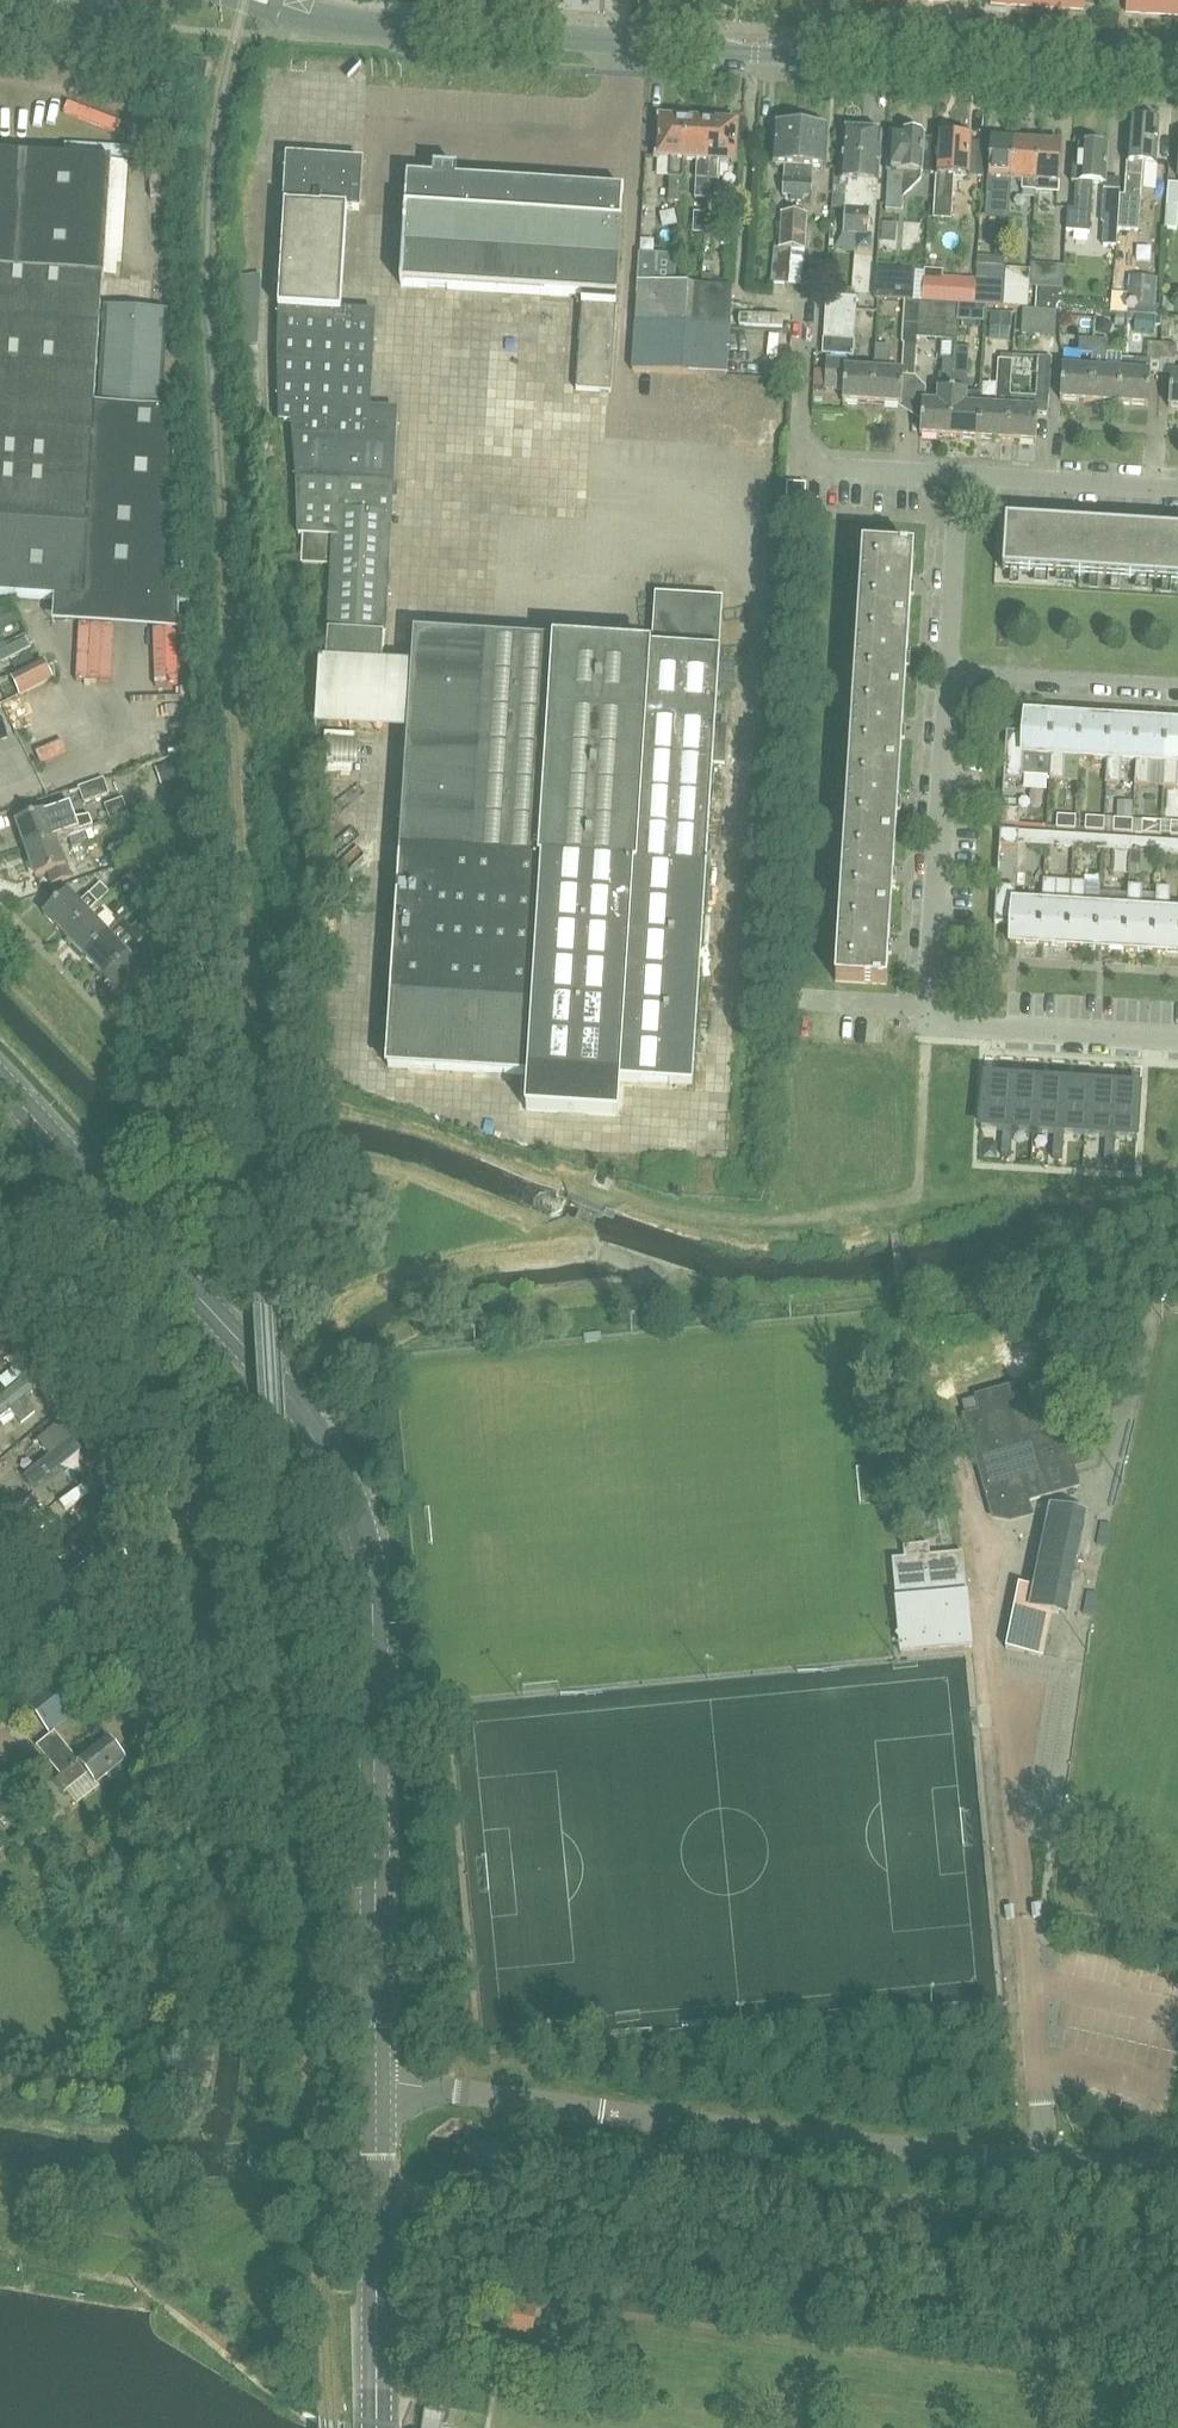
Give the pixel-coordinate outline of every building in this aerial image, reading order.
[(1038,5),(1084,8),(1085,0),(1038,0),(1038,5)] [(1174,0),(1127,0),(1126,11),(1173,14),(1174,0)] [(1134,117),(1134,120),(1130,120),(1128,144),(1124,196),(1120,195),(1118,221),(1117,231),(1139,233),(1142,197),(1144,162),(1156,163),(1157,146),(1159,122),(1152,121),(1152,118),(1150,116),(1137,115),(1134,117)] [(685,121),(675,121),(675,117),(663,116),(663,120),(659,120),(657,158),(671,159),(669,201),(681,202),(683,159),(685,121)] [(711,123),(701,122),(701,119),(689,118),(689,121),(685,121),(683,159),(697,160),(696,179),(695,198),(707,199),(711,123)] [(737,124),(732,124),(732,120),(720,120),(720,123),(711,123),(707,199),(718,200),(720,180),(721,161),(735,162),(737,124)] [(801,128),(790,127),(790,125),(780,124),(780,127),(775,126),(772,164),(785,165),(783,195),(791,196),(791,201),(797,202),(801,128)] [(828,129),(823,129),(821,126),(814,126),(812,128),(801,128),(797,202),(802,202),(803,196),(811,197),(813,167),(826,167),(828,129)] [(855,234),(862,131),(843,130),(840,179),(849,179),(849,186),(846,186),(845,208),(844,233),(855,234)] [(878,181),(881,132),(862,131),(855,234),(868,235),(869,209),(871,209),(873,181),(878,181)] [(924,135),(919,135),(917,132),(910,131),(907,134),(891,133),(889,170),(889,171),(887,210),(902,211),(904,189),(910,189),(921,179),(922,173),(924,135)] [(958,134),(954,137),(938,136),(936,174),(934,218),(946,219),(952,219),(953,219),(955,185),(956,177),(956,175),(969,176),(983,177),(986,142),(972,141),(972,138),(968,138),(965,134),(958,134)] [(1012,179),(1014,141),(991,140),(987,199),(1010,200),(1012,179)] [(1036,190),(1039,142),(1014,141),(1012,179),(1023,179),(1022,189),(1036,190)] [(1108,147),(1106,147),(1106,145),(1104,142),(1095,141),(1092,144),(1092,146),(1080,145),(1079,161),(1074,160),(1072,180),(1076,181),(1075,209),(1067,208),(1066,230),(1090,231),(1093,182),(1106,182),(1108,147)] [(1039,142),(1036,190),(1058,191),(1062,144),(1039,142)] [(176,634),(170,436),(169,408),(161,408),(167,313),(107,309),(101,404),(95,404),(103,278),(112,162),(0,154),(0,600),(54,604),(53,626),(176,634)] [(360,210),(363,162),(289,157),(279,309),(280,309),(280,319),(279,359),(281,421),(293,421),(298,477),(299,534),(304,534),(303,562),(331,564),(327,660),(383,663),(385,634),(395,436),(396,412),(368,410),(374,312),(341,310),(347,209),(360,210)] [(616,322),(615,322),(623,198),(433,186),(433,179),(408,177),(406,213),(407,213),(401,285),(582,298),(582,304),(577,390),(613,392),(616,322)] [(1168,182),(1165,228),(1177,229),(1177,183),(1168,182)] [(716,233),(718,200),(707,199),(706,213),(705,232),(716,233)] [(705,232),(706,213),(694,212),(693,231),(705,232)] [(769,282),(788,284),(792,248),(794,213),(782,212),(780,248),(773,247),(769,282)] [(794,213),(792,248),(804,249),(806,214),(794,213)] [(1103,220),(1101,245),(1116,246),(1117,231),(1118,221),(1103,220)] [(855,247),(856,235),(843,234),(840,239),(836,246),(835,247),(835,249),(844,249),(844,251),(844,252),(848,252),(855,253),(855,247)] [(639,252),(637,281),(675,283),(677,255),(639,252)] [(923,271),(916,271),(878,268),(876,298),(907,300),(919,300),(921,301),(923,271)] [(1004,306),(1028,307),(1031,270),(1006,268),(1004,306)] [(921,301),(958,303),(974,304),(975,280),(942,278),(942,273),(923,271),(921,301)] [(1127,313),(1159,315),(1161,280),(1129,278),(1127,313)] [(1002,282),(977,280),(975,300),(1001,302),(1002,282)] [(695,326),(730,328),(733,287),(638,282),(636,323),(695,327),(695,326)] [(1037,286),(1036,309),(1059,310),(1060,287),(1037,286)] [(827,295),(826,308),(857,310),(858,297),(827,295)] [(918,325),(919,300),(907,300),(902,371),(888,370),(890,347),(876,346),(874,370),(872,402),(902,404),(904,377),(915,378),(917,338),(918,325)] [(958,303),(921,301),(919,300),(918,325),(917,338),(956,340),(958,303)] [(826,308),(825,323),(856,325),(857,310),(826,308)] [(1021,334),(1056,336),(1057,311),(1023,309),(1021,334)] [(991,311),(990,331),(1010,333),(1012,313),(991,311)] [(1124,327),(1125,314),(1117,314),(1116,327),(1124,327)] [(1135,316),(1135,329),(1153,330),(1154,317),(1135,316)] [(728,375),(730,328),(695,326),(695,327),(636,323),(633,370),(728,375)] [(855,340),(856,325),(825,323),(824,338),(855,340)] [(854,355),(855,340),(824,338),(823,353),(854,355)] [(1093,356),(1094,340),(1080,339),(1079,356),(1093,356)] [(1120,370),(1106,369),(1108,341),(1094,340),(1093,356),(1092,368),(1090,401),(1119,403),(1121,370),(1120,370)] [(1121,370),(1119,403),(1147,405),(1150,373),(1160,374),(1161,359),(1162,344),(1150,344),(1149,360),(1121,358),(1120,370),(1121,370)] [(1176,360),(1176,345),(1162,344),(1161,359),(1176,360)] [(979,438),(981,405),(982,393),(967,392),(968,374),(969,347),(956,346),(955,360),(950,436),(979,438)] [(874,370),(846,368),(847,360),(828,359),(826,389),(843,390),(843,400),(872,402),(874,370)] [(950,436),(955,360),(944,359),(943,373),(940,372),(938,402),(922,401),(920,434),(950,436)] [(1010,407),(1011,395),(1013,360),(999,359),(996,406),(981,405),(979,438),(1008,440),(1010,407)] [(1090,401),(1092,368),(1063,366),(1060,399),(1090,401)] [(1175,373),(1170,373),(1170,375),(1168,406),(1177,406),(1177,373),(1175,373)] [(1010,407),(1008,440),(1036,442),(1037,442),(1037,436),(1039,413),(1048,414),(1049,409),(1049,404),(1051,375),(1038,374),(1036,397),(1011,395),(1010,407)] [(1003,571),(1177,582),(1177,531),(1006,521),(1003,571)] [(859,620),(909,624),(914,551),(863,548),(859,620)] [(653,650),(719,654),(722,600),(657,596),(653,650)] [(0,610),(0,631),(21,620),(15,608),(12,603),(0,610)] [(905,696),(909,624),(859,620),(854,693),(905,696)] [(705,870),(712,764),(725,765),(727,726),(714,726),(719,654),(653,650),(416,635),(388,1068),(529,1077),(527,1111),(618,1117),(620,1081),(693,1086),(706,870),(705,870)] [(0,651),(0,664),(31,647),(26,637),(0,651)] [(44,659),(11,676),(20,694),(53,677),(44,659)] [(900,768),(905,696),(854,693),(850,764),(900,768)] [(1050,756),(1053,715),(1024,713),(1023,732),(1006,731),(1003,779),(1021,780),(1023,754),(1050,756)] [(1079,758),(1081,717),(1053,715),(1050,756),(1049,780),(1063,781),(1065,757),(1079,758)] [(1107,760),(1110,719),(1109,719),(1109,717),(1096,716),(1096,718),(1081,717),(1079,758),(1107,760)] [(1135,761),(1138,721),(1137,720),(1137,719),(1124,718),(1124,720),(1110,719),(1107,760),(1106,783),(1120,784),(1121,760),(1135,761)] [(1164,763),(1166,722),(1138,721),(1135,761),(1134,785),(1148,786),(1150,762),(1164,763)] [(1166,722),(1164,763),(1162,787),(1177,788),(1177,766),(1177,723),(1166,722)] [(187,783),(179,760),(169,763),(159,767),(168,790),(174,788),(187,783)] [(896,840),(900,768),(850,764),(845,836),(896,840)] [(104,778),(79,787),(84,802),(110,793),(104,778)] [(1133,802),(1118,801),(1117,818),(1132,819),(1133,802)] [(48,810),(16,821),(26,849),(57,838),(69,835),(85,829),(94,826),(90,815),(76,818),(71,804),(48,812),(48,810)] [(1001,809),(1001,824),(1019,825),(1020,810),(1001,809)] [(1057,815),(1057,828),(1075,829),(1076,816),(1057,815)] [(1086,817),(1085,829),(1103,831),(1104,818),(1086,817)] [(1114,819),(1113,831),(1132,832),(1132,820),(1114,819)] [(1143,820),(1142,833),(1160,834),(1161,822),(1143,820)] [(69,835),(73,848),(90,842),(85,829),(69,835)] [(1000,830),(999,845),(1018,846),(1019,831),(1000,830)] [(1029,832),(1028,844),(1046,845),(1047,833),(1029,832)] [(1056,833),(1056,846),(1074,847),(1075,834),(1056,833)] [(1085,835),(1084,848),(1102,849),(1103,836),(1085,835)] [(891,912),(896,840),(845,836),(841,908),(891,912)] [(1113,837),(1112,850),(1131,851),(1131,838),(1113,837)] [(57,838),(26,849),(36,877),(49,872),(53,884),(71,877),(62,852),(57,838)] [(1141,839),(1141,851),(1159,852),(1160,840),(1141,839)] [(1169,853),(1177,854),(1177,841),(1170,841),(1169,853)] [(142,893),(158,878),(143,862),(127,877),(142,893)] [(1067,946),(1070,905),(1056,905),(1057,881),(1043,880),(1042,904),(1039,944),(1067,946)] [(1098,907),(1084,906),(1086,882),(1071,881),(1070,905),(1067,946),(1082,947),(1082,949),(1095,950),(1095,948),(1096,948),(1098,907)] [(97,904),(110,892),(100,882),(87,894),(97,904)] [(1152,951),(1155,911),(1141,910),(1142,886),(1128,885),(1127,909),(1124,950),(1152,951)] [(1039,944),(1042,904),(1014,902),(1015,887),(997,886),(994,923),(1011,924),(1010,943),(1039,944)] [(1169,912),(1171,888),(1157,887),(1155,911),(1152,951),(1177,953),(1177,912),(1169,912)] [(65,935),(88,912),(68,891),(44,914),(65,935)] [(1124,950),(1127,909),(1098,907),(1096,948),(1110,949),(1110,951),(1123,951),(1123,950),(1124,950)] [(887,984),(891,912),(841,908),(836,980),(887,984)] [(108,933),(98,922),(88,912),(65,935),(85,956),(108,933)] [(163,973),(156,965),(151,967),(142,958),(146,955),(153,962),(176,939),(170,914),(155,928),(137,946),(128,954),(105,976),(125,998),(143,980),(149,986),(163,973)] [(105,976),(155,928),(146,918),(133,930),(123,919),(108,933),(85,956),(105,976)] [(984,1077),(981,1124),(1003,1126),(1008,1126),(1011,1079),(984,1077)] [(1011,1079),(1008,1126),(1013,1126),(1034,1128),(1037,1081),(1011,1079)] [(1037,1081),(1034,1128),(1054,1129),(1059,1129),(1062,1082),(1037,1081)] [(1062,1082),(1059,1129),(1065,1130),(1085,1131),(1088,1084),(1062,1082)] [(1088,1084),(1085,1131),(1106,1132),(1111,1133),(1114,1085),(1088,1084)] [(1114,1085),(1111,1133),(1116,1133),(1138,1134),(1141,1087),(1114,1085)] [(1003,1126),(1002,1140),(1012,1141),(1013,1126),(1008,1126),(1003,1126)] [(1054,1129),(1053,1144),(1064,1144),(1065,1130),(1059,1129),(1054,1129)] [(1106,1132),(1105,1147),(1115,1147),(1116,1133),(1111,1133),(1106,1132)] [(1002,1140),(1001,1155),(1011,1156),(1012,1141),(1002,1140)] [(1053,1144),(1052,1158),(1063,1159),(1064,1144),(1053,1144)] [(1105,1147),(1104,1161),(1114,1162),(1115,1147),(1105,1147)] [(19,1323),(6,1308),(2,1303),(0,1304),(0,1315),(12,1329),(19,1323)] [(36,1345),(19,1324),(8,1333),(14,1339),(25,1354),(36,1345)] [(36,1345),(25,1354),(38,1369),(42,1375),(53,1366),(36,1345)] [(67,1405),(78,1396),(61,1375),(50,1384),(67,1405)] [(1030,1501),(1067,1490),(1080,1487),(1048,1375),(975,1395),(978,1410),(962,1414),(967,1432),(968,1432),(990,1512),(1006,1507),(1009,1516),(1032,1509),(1030,1501)] [(78,1396),(67,1405),(84,1426),(95,1417),(78,1396)] [(78,1550),(85,1558),(145,1508),(132,1493),(114,1507),(102,1492),(85,1506),(97,1521),(80,1535),(78,1535),(71,1541),(71,1543),(77,1550),(78,1550)] [(1041,1656),(1050,1610),(1061,1613),(1081,1514),(1051,1508),(1035,1588),(1017,1584),(1004,1649),(1041,1656)] [(901,1653),(972,1646),(963,1552),(930,1555),(929,1544),(902,1547),(903,1558),(892,1559),(901,1653)] [(48,1727),(75,1704),(59,1684),(31,1706),(48,1727)] [(62,1777),(61,1778),(56,1782),(66,1794),(90,1773),(97,1783),(126,1760),(124,1758),(125,1754),(121,1748),(116,1749),(108,1738),(80,1762),(67,1746),(49,1761),(62,1777)] [(531,2337),(534,2316),(508,2311),(505,2332),(531,2337)]
